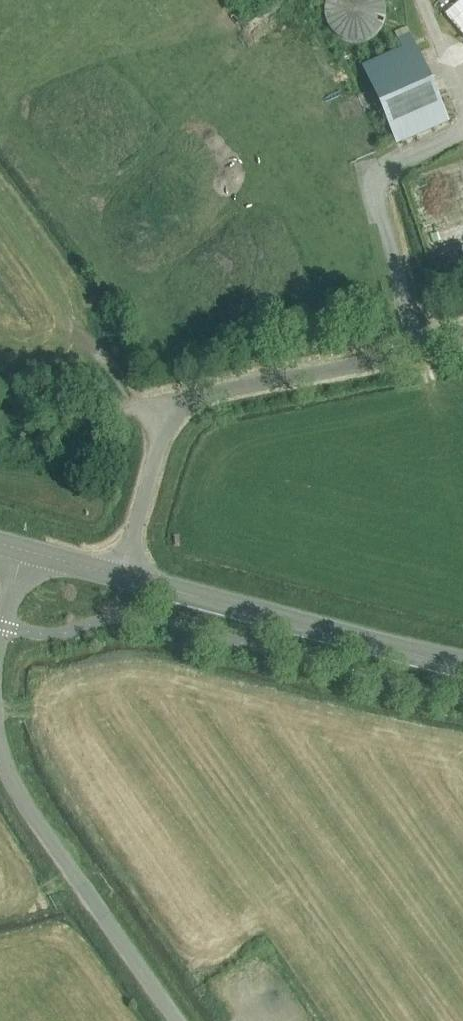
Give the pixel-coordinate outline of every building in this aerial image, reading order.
[(324,5),(324,14),(326,24),(331,32),(338,38),(342,41),(350,43),(359,43),(369,41),(376,37),(382,32),(386,25),(388,18),(388,8),(386,0),(325,0),(324,5)] [(445,15),(462,35),(462,0),(445,15)] [(409,33),(398,39),(403,50),(414,45),(409,33)] [(403,50),(363,68),(396,143),(447,121),(414,45),(403,50)]
